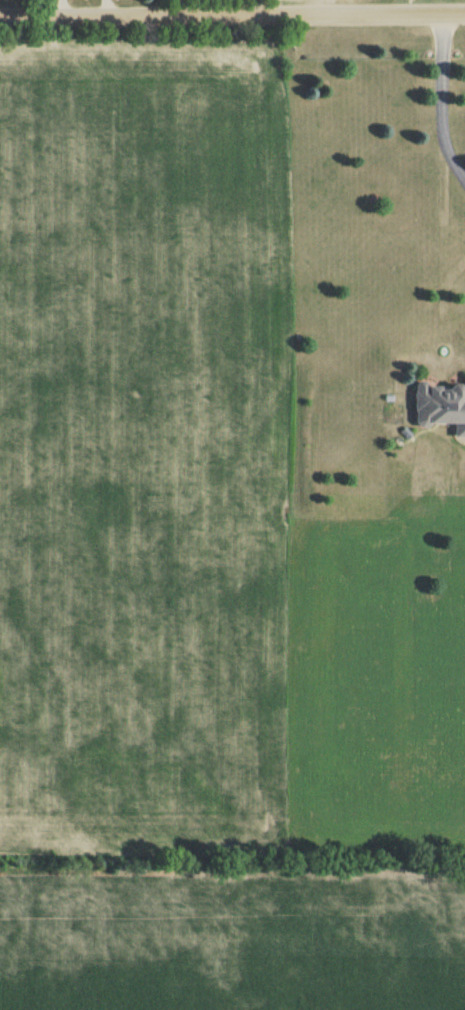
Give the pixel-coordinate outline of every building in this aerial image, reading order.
[(460,378),(460,388),(412,387),(411,427),(451,427),(451,440),(464,440),(464,378),(460,378)]
